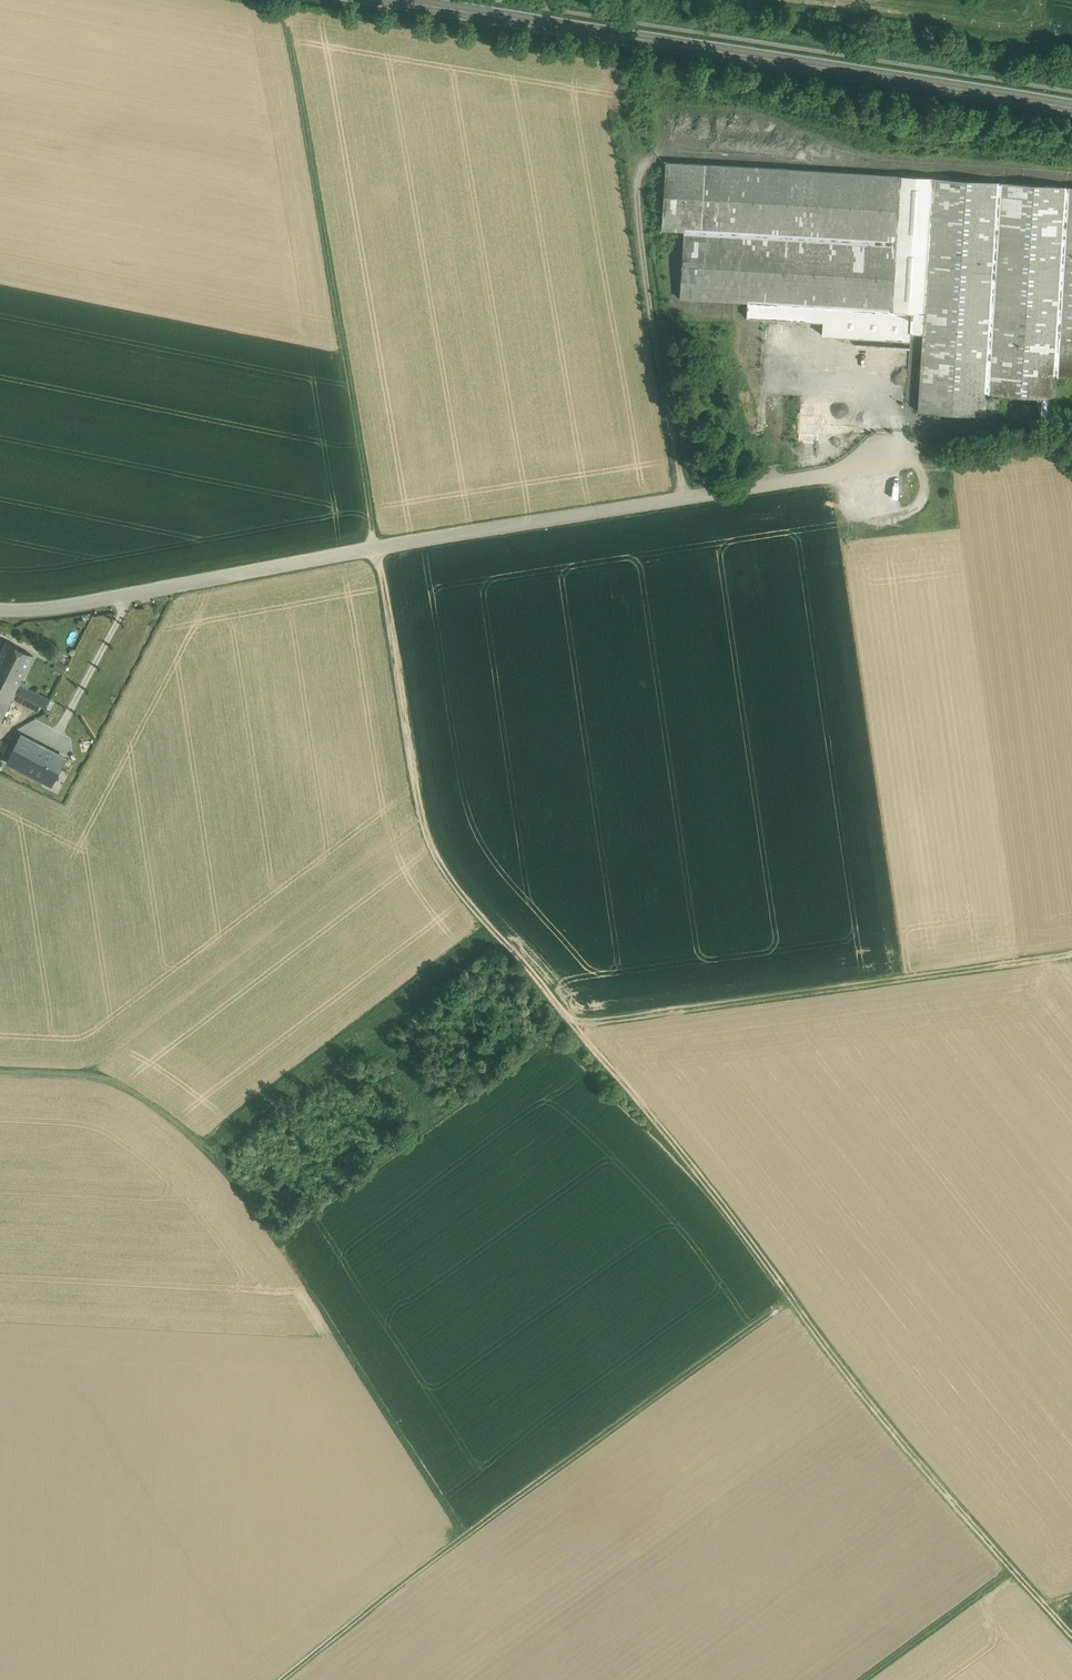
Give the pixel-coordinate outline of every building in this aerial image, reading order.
[(910,332),(923,333),(918,411),(985,415),(986,393),(1036,396),(1041,417),(1057,413),(1054,397),(1055,375),(1071,376),(1071,186),(666,161),(661,228),(683,229),(679,297),(747,301),(746,316),(822,321),(822,334),(909,340),(910,332)] [(6,642),(0,654),(0,674),(19,684),(33,655),(6,642)] [(55,660),(52,669),(64,672),(67,663),(55,660)] [(0,674),(0,722),(15,692),(19,684),(0,674)] [(51,699),(19,684),(15,692),(46,708),(51,699)] [(37,736),(27,731),(24,737),(22,736),(16,747),(9,761),(51,783),(64,758),(34,742),(37,736)] [(0,739),(0,756),(9,761),(16,747),(0,739)] [(64,758),(51,783),(61,788),(74,763),(64,758)]
